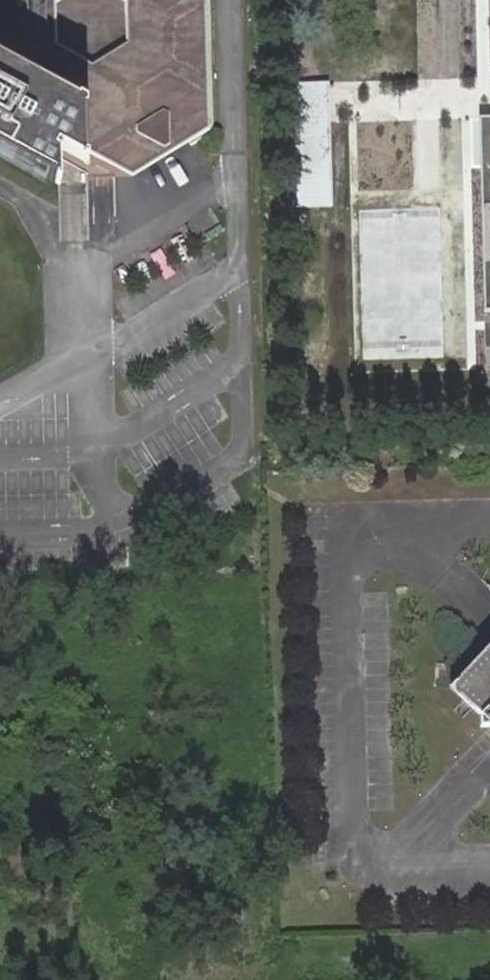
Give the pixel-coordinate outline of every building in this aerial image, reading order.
[(58,183),(58,159),(58,155),(54,153),(57,148),(62,151),(65,153),(71,156),(83,163),(83,149),(131,175),(186,142),(207,129),(203,0),(0,0),(0,151),(58,183)] [(468,691),(489,711),(489,667),(468,691)]
